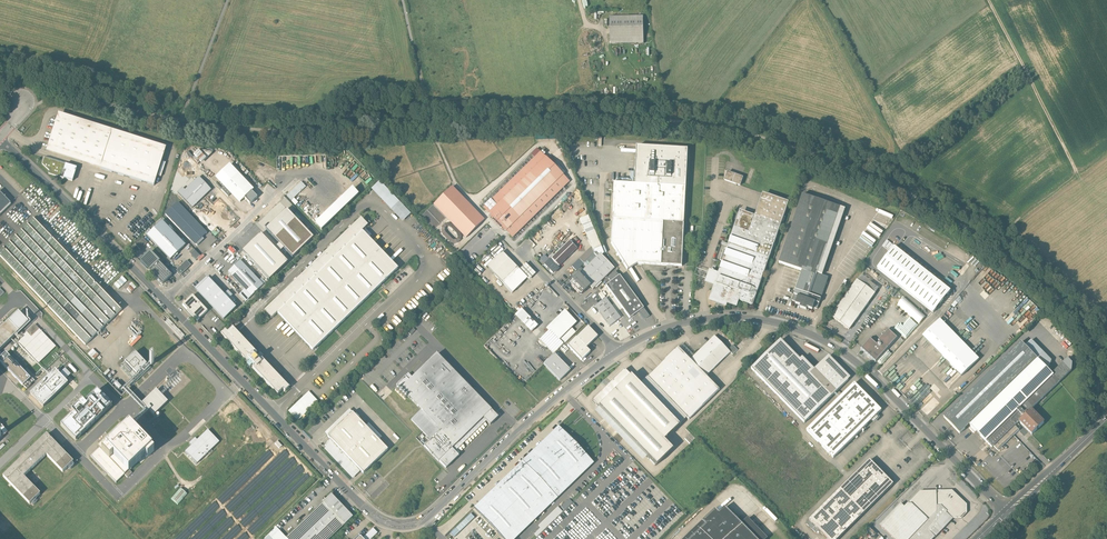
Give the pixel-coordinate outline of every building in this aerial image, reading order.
[(643,17),(610,18),(610,44),(644,43),(643,17)] [(166,148),(58,113),(46,151),(154,185),(166,148)] [(637,147),(635,185),(614,183),(611,243),(627,270),(637,263),(682,266),(686,187),(688,149),(637,147)] [(556,169),(537,149),(532,155),(535,158),(484,208),(512,237),(571,180),(567,176),(565,178),(563,175),(565,173),(559,166),(556,169)] [(77,167),(44,157),(42,163),(50,170),(49,173),(73,181),(77,167)] [(251,191),(229,168),(218,179),(225,186),(232,193),(240,202),(244,198),(251,191)] [(728,172),(725,180),(740,185),(743,178),(728,172)] [(183,188),(177,193),(192,208),(211,190),(199,177),(185,191),(183,188)] [(306,187),(301,182),(287,196),(296,205),(298,203),(294,198),(306,187)] [(379,183),(373,190),(402,220),(409,214),(379,183)] [(228,197),(232,193),(225,186),(221,189),(228,197)] [(357,194),(352,188),(315,223),(321,229),(358,194),(358,193),(357,194)] [(484,220),(451,188),(434,205),(466,238),(484,220)] [(251,191),(244,198),(250,204),(257,197),(251,191)] [(11,204),(0,192),(0,214),(11,204)] [(789,202),(763,193),(755,216),(740,211),(718,273),(709,270),(705,283),(714,286),(709,301),(726,307),(727,304),(737,307),(739,301),(753,305),(789,202)] [(828,277),(822,275),(845,209),(803,194),(779,263),(802,271),(792,300),(796,302),(795,304),(801,306),(800,308),(806,310),(807,308),(812,310),(813,308),(817,309),(828,277)] [(178,203),(165,215),(195,245),(195,244),(197,246),(204,239),(202,238),(207,233),(178,203)] [(313,237),(286,209),(265,229),(279,243),(274,248),(279,252),(283,248),(292,257),(313,237)] [(580,220),(591,247),(593,250),(601,247),(588,216),(580,220)] [(0,252),(0,256),(85,344),(122,309),(41,225),(43,223),(37,217),(0,252)] [(361,219),(265,311),(271,318),(277,313),(313,350),(316,347),(335,329),(382,284),(394,272),(398,269),(362,231),(367,226),(361,219)] [(160,222),(147,235),(170,260),(181,249),(184,247),(160,222)] [(261,234),(242,252),(269,280),(288,262),(279,252),(274,248),(261,234)] [(148,243),(142,237),(135,244),(140,250),(148,243)] [(569,241),(549,260),(557,268),(577,249),(569,241)] [(584,264),(587,267),(600,254),(601,256),(604,254),(603,252),(606,250),(604,246),(601,247),(593,250),(594,254),(584,264)] [(572,266),(576,271),(580,267),(583,264),(594,254),(593,250),(591,247),(572,266)] [(894,247),(877,269),(933,313),(939,306),(950,291),(896,249),(894,247)] [(194,249),(189,253),(196,261),(201,256),(194,249)] [(150,252),(140,262),(162,285),(172,276),(159,262),(160,262),(150,252)] [(502,252),(487,267),(512,293),(527,279),(528,278),(519,270),(502,252)] [(601,256),(600,254),(587,267),(577,277),(576,276),(572,279),(572,281),(569,284),(581,295),(589,286),(593,290),(614,269),(601,256)] [(240,260),(228,272),(244,290),(251,297),(264,285),(240,260)] [(549,260),(543,266),(545,267),(546,267),(553,273),(557,269),(557,268),(549,260)] [(181,275),(191,265),(187,261),(176,271),(181,275)] [(526,264),(519,270),(528,278),(527,279),(528,281),(536,274),(526,264)] [(611,282),(606,286),(630,318),(639,311),(644,318),(645,317),(646,318),(649,316),(619,276),(615,272),(608,279),(611,282)] [(119,289),(129,279),(124,274),(114,284),(119,289)] [(861,276),(831,316),(849,329),(879,289),(861,276)] [(207,277),(194,289),(224,319),(236,307),(228,299),(232,296),(228,291),(224,295),(207,277)] [(989,285),(994,281),(990,277),(985,281),(989,285)] [(246,302),(251,297),(244,290),(239,295),(246,302)] [(192,296),(182,306),(197,321),(208,312),(192,296)] [(606,298),(595,306),(610,326),(620,318),(606,298)] [(1032,304),(1016,319),(1023,327),(1039,312),(1032,304)] [(1017,308),(1021,313),(1026,309),(1022,304),(1017,308)] [(521,309),(515,316),(532,332),(539,325),(521,309)] [(564,311),(546,329),(549,331),(550,330),(559,340),(571,329),(576,324),(564,311)] [(19,333),(19,332),(29,323),(18,312),(9,321),(9,322),(8,322),(0,330),(0,351),(19,333)] [(961,376),(979,360),(940,320),(923,337),(961,376)] [(56,347),(35,325),(17,342),(38,364),(56,347)] [(576,338),(567,346),(581,361),(590,352),(586,348),(597,337),(588,327),(576,338)] [(225,331),(221,335),(248,362),(249,363),(247,365),(250,368),(252,366),(253,367),(252,368),(278,394),(283,389),(285,391),(289,387),(262,359),(261,360),(259,358),(261,356),(259,354),(257,356),(256,355),(257,353),(233,328),(227,333),(225,331)] [(550,330),(549,331),(540,340),(554,354),(575,333),(571,329),(559,340),(550,330)] [(870,339),(862,349),(876,362),(897,338),(888,330),(879,341),(880,342),(877,345),(870,339)] [(695,355),(690,359),(706,376),(731,352),(728,350),(715,336),(711,340),(695,355)] [(781,340),(751,369),(805,423),(851,378),(829,356),(815,370),(803,358),(800,360),(781,340)] [(1038,360),(1048,370),(1051,361),(1031,341),(1025,347),(1038,360)] [(683,343),(678,347),(681,350),(690,359),(695,355),(683,343)] [(944,417),(960,434),(969,424),(970,425),(1038,360),(1025,347),(1021,343),(944,417)] [(728,350),(731,352),(733,354),(738,350),(733,345),(728,350)] [(647,377),(647,378),(687,417),(689,420),(719,389),(706,376),(690,359),(681,350),(678,347),(670,356),(647,377)] [(135,352),(121,365),(136,382),(151,368),(135,352)] [(29,381),(31,379),(31,378),(6,353),(0,358),(0,362),(23,386),(24,386),(27,389),(32,384),(29,381)] [(570,371),(554,354),(544,364),(560,381),(570,371)] [(408,374),(396,385),(421,410),(411,420),(431,440),(424,446),(439,462),(439,461),(446,468),(459,456),(455,452),(486,421),(490,425),(498,417),(436,355),(412,378),(408,374)] [(1060,366),(1052,374),(1059,382),(1072,371),(1072,364),(1068,359),(1067,360),(1060,366)] [(1038,360),(970,425),(992,448),(994,446),(1014,426),(1019,421),(1031,410),(1033,408),(1059,382),(1052,374),(1050,372),(1048,370),(1038,360)] [(55,370),(31,393),(43,407),(44,407),(68,383),(56,370),(55,370)] [(604,389),(592,401),(598,407),(647,456),(656,465),(672,449),(663,440),(687,417),(647,378),(647,377),(639,385),(624,370),(608,385),(606,387),(604,389)] [(600,385),(604,389),(606,387),(608,385),(603,381),(600,385)] [(855,383),(807,431),(833,458),(882,411),(855,383)] [(168,402),(156,389),(142,403),(154,415),(168,402)] [(71,415),(61,425),(75,440),(76,440),(112,405),(97,390),(87,400),(85,402),(83,400),(82,400),(71,410),(71,411),(74,413),(71,415)] [(309,392),(289,411),(298,419),(317,401),(309,392)] [(647,456),(598,407),(594,411),(643,460),(647,456)] [(326,449),(353,477),(360,470),(363,473),(388,450),(379,440),(381,438),(368,424),(365,427),(349,410),(325,433),(331,440),(330,442),(327,441),(325,446),(328,447),(326,449)] [(1030,433),(1032,435),(1044,423),(1031,410),(1019,421),(1030,433)] [(180,433),(190,423),(185,418),(175,428),(180,433)] [(129,424),(124,429),(120,424),(97,446),(99,448),(91,456),(116,482),(145,455),(147,457),(154,450),(152,448),(129,424)] [(558,426),(474,508),(504,538),(515,538),(594,463),(558,426)] [(1014,426),(994,446),(998,450),(1014,435),(1019,430),(1014,426)] [(219,442),(208,430),(197,440),(195,438),(189,443),(192,446),(185,452),(196,464),(219,442)] [(430,440),(422,433),(417,438),(425,445),(430,440)] [(3,476),(30,503),(40,494),(23,476),(46,455),(63,472),(73,462),(47,434),(3,476)] [(809,520),(818,530),(828,538),(838,538),(893,484),(870,461),(809,520)] [(187,494),(180,488),(171,499),(178,505),(187,494)] [(936,493),(921,493),(910,504),(908,504),(904,507),(901,504),(880,525),(894,538),(933,538),(952,519),(961,519),(961,516),(964,513),(967,513),(966,504),(952,491),(936,491),(936,493)] [(286,538),(287,538),(330,538),(353,517),(331,495),(286,538)] [(748,520),(742,526),(725,509),(719,515),(716,511),(703,523),(686,538),(767,538),(748,520)] [(989,516),(983,509),(979,513),(982,515),(979,518),(981,521),(979,523),(977,521),(971,527),(968,524),(958,533),(965,538),(989,516)] [(818,530),(809,520),(806,523),(816,532),(818,530)] [(286,538),(276,527),(268,535),(264,538),(287,538),(286,538)] [(359,535),(355,538),(371,538),(377,533),(373,529),(362,538),(359,535)]
